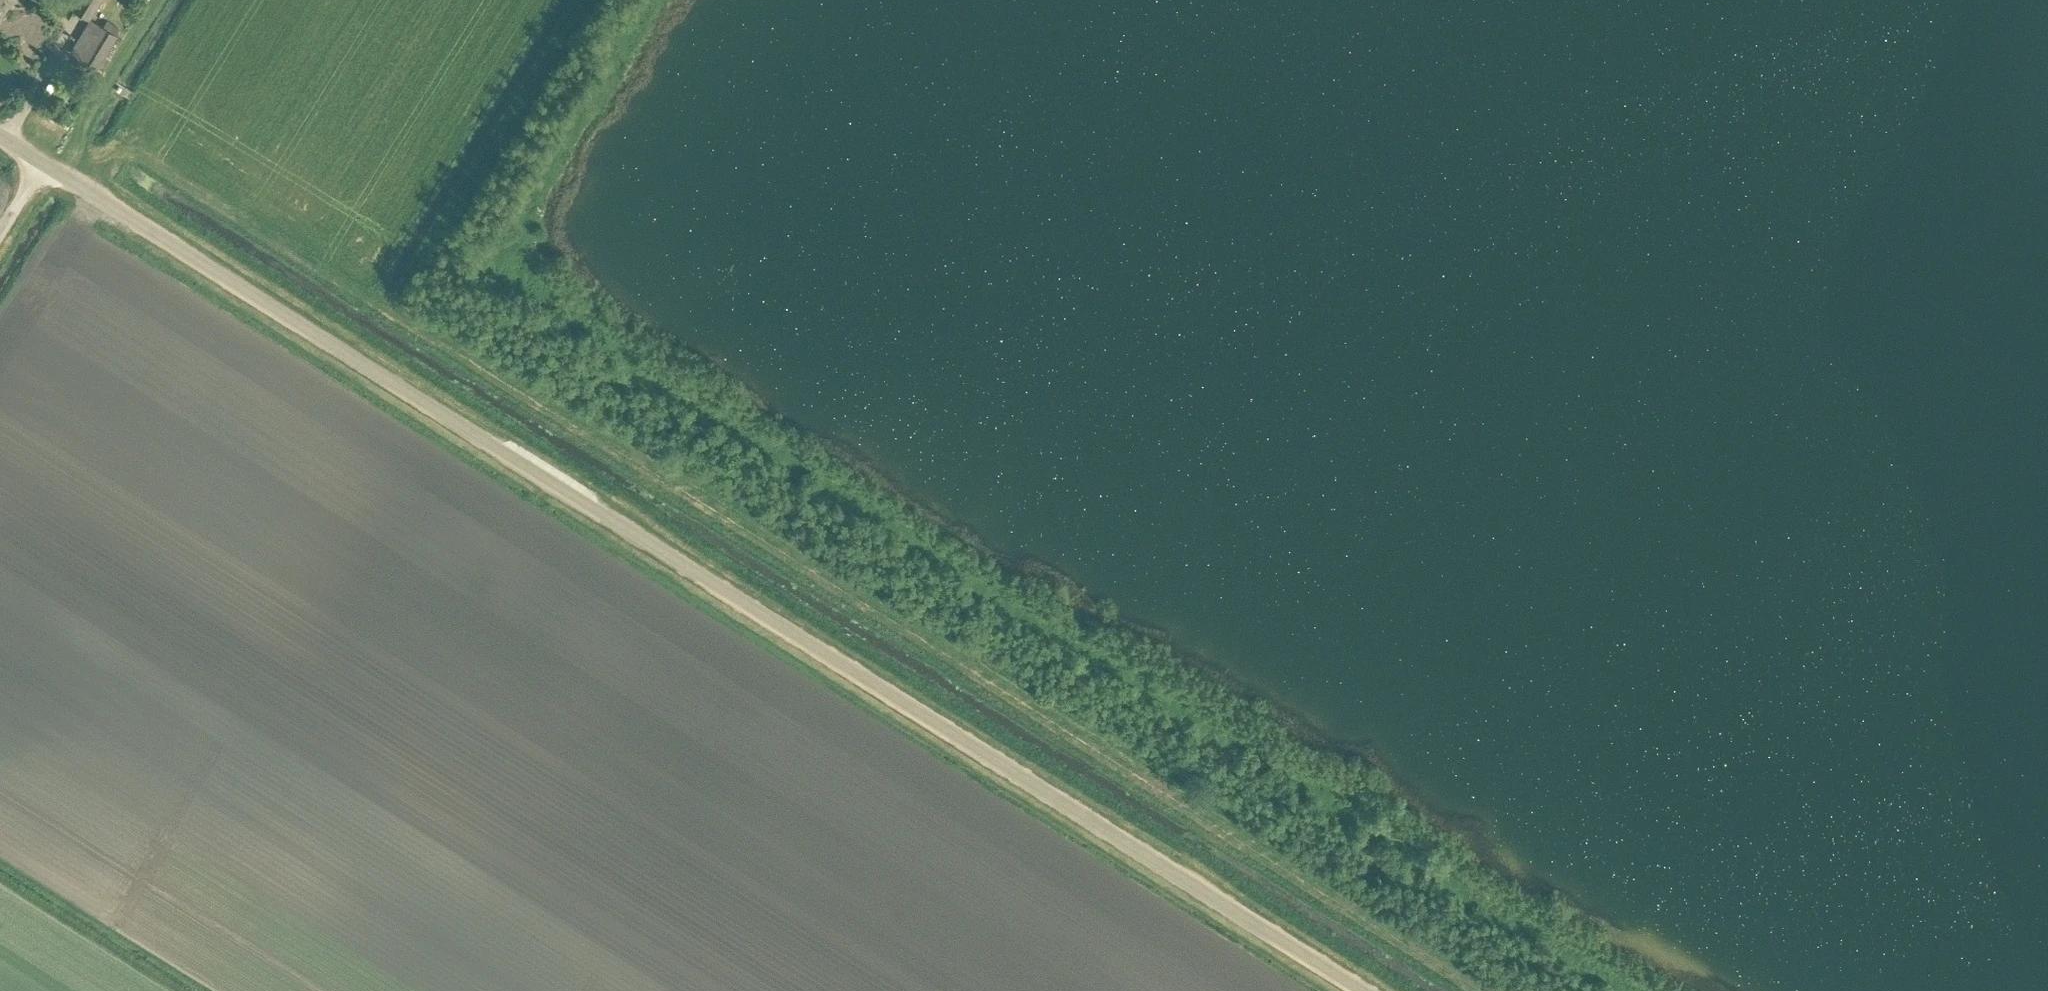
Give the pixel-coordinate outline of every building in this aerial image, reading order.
[(102,0),(79,0),(74,8),(90,18),(102,0)] [(102,27),(101,26),(79,60),(97,71),(118,38),(117,37),(102,27)]
